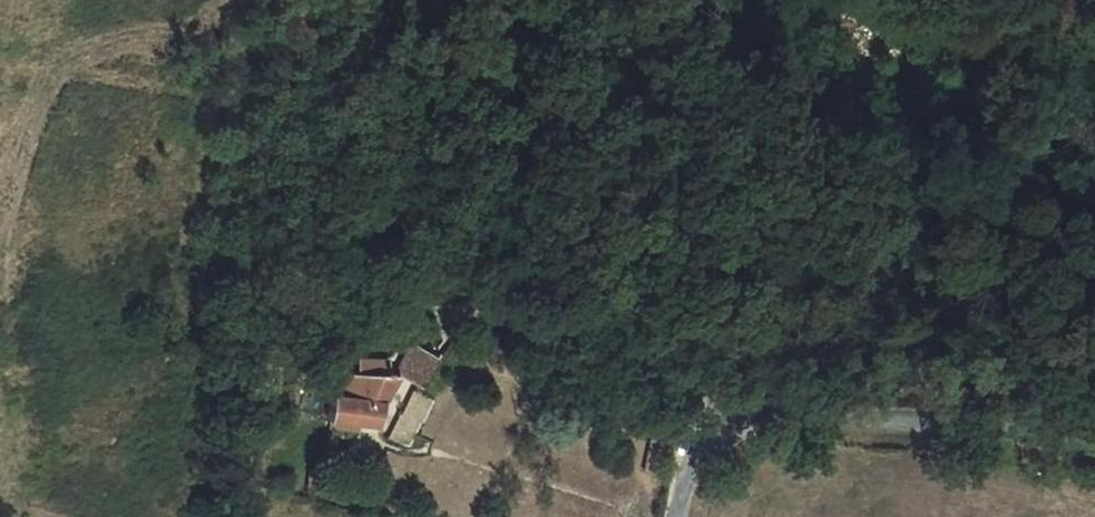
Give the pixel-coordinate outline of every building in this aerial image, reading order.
[(428,358),(410,349),(396,374),(415,384),(428,358)] [(326,418),(336,420),(376,425),(382,400),(396,374),(384,374),(384,359),(354,358),(353,360),(344,359),(343,371),(330,370),(326,418)] [(391,430),(412,439),(419,420),(422,422),(432,400),(413,390),(402,414),(398,413),(391,430)] [(389,402),(382,400),(376,425),(336,420),(335,429),(382,436),(389,402)]
